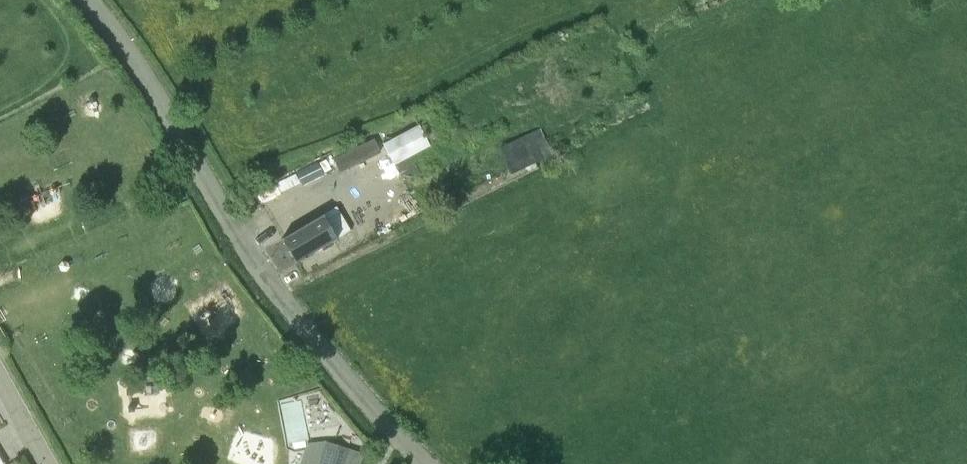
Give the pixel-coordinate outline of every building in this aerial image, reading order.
[(394,163),(430,145),(419,124),(384,141),(394,163)] [(539,129),(500,148),(512,171),(551,153),(539,129)] [(411,156),(395,165),(402,178),(418,169),(411,156)] [(296,172),(302,185),(324,175),(317,162),(296,172)] [(285,246),(299,270),(340,244),(325,221),(285,246)] [(392,455),(388,463),(400,463),(392,455)]
